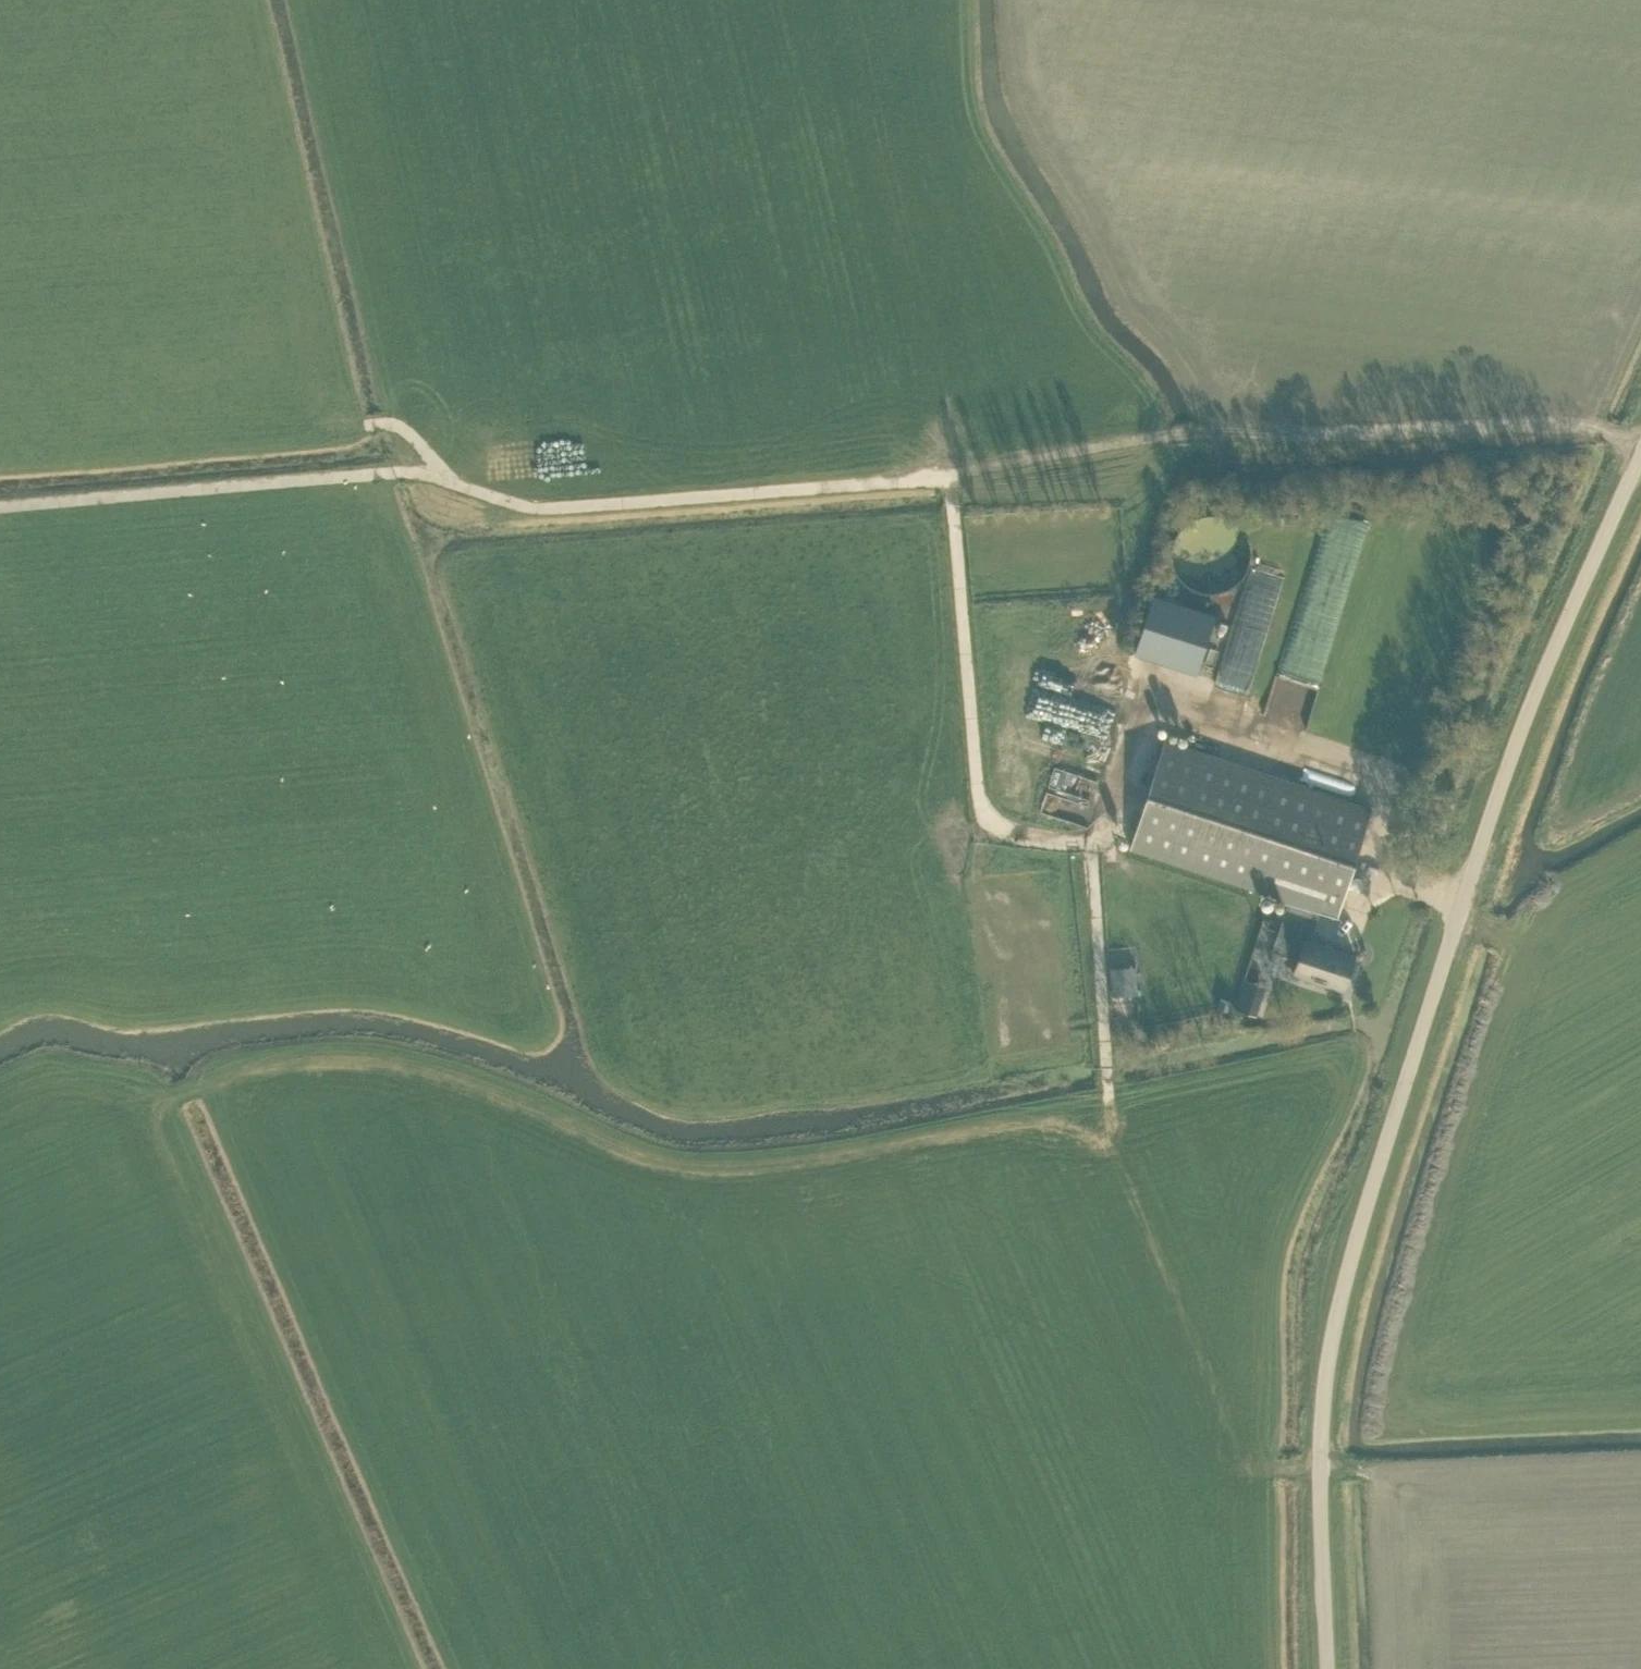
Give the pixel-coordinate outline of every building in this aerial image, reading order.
[(1168,594),(1147,652),(1210,675),(1231,617),(1168,594)] [(1355,954),(1311,939),(1321,910),(1338,916),(1373,808),(1165,739),(1130,848),(1289,900),(1273,950),(1298,958),(1293,973),(1343,990),(1355,954)] [(1256,1015),(1260,1002),(1239,996),(1236,1008),(1256,1015)] [(1221,998),(1218,1008),(1226,1011),(1230,1000),(1221,998)]
